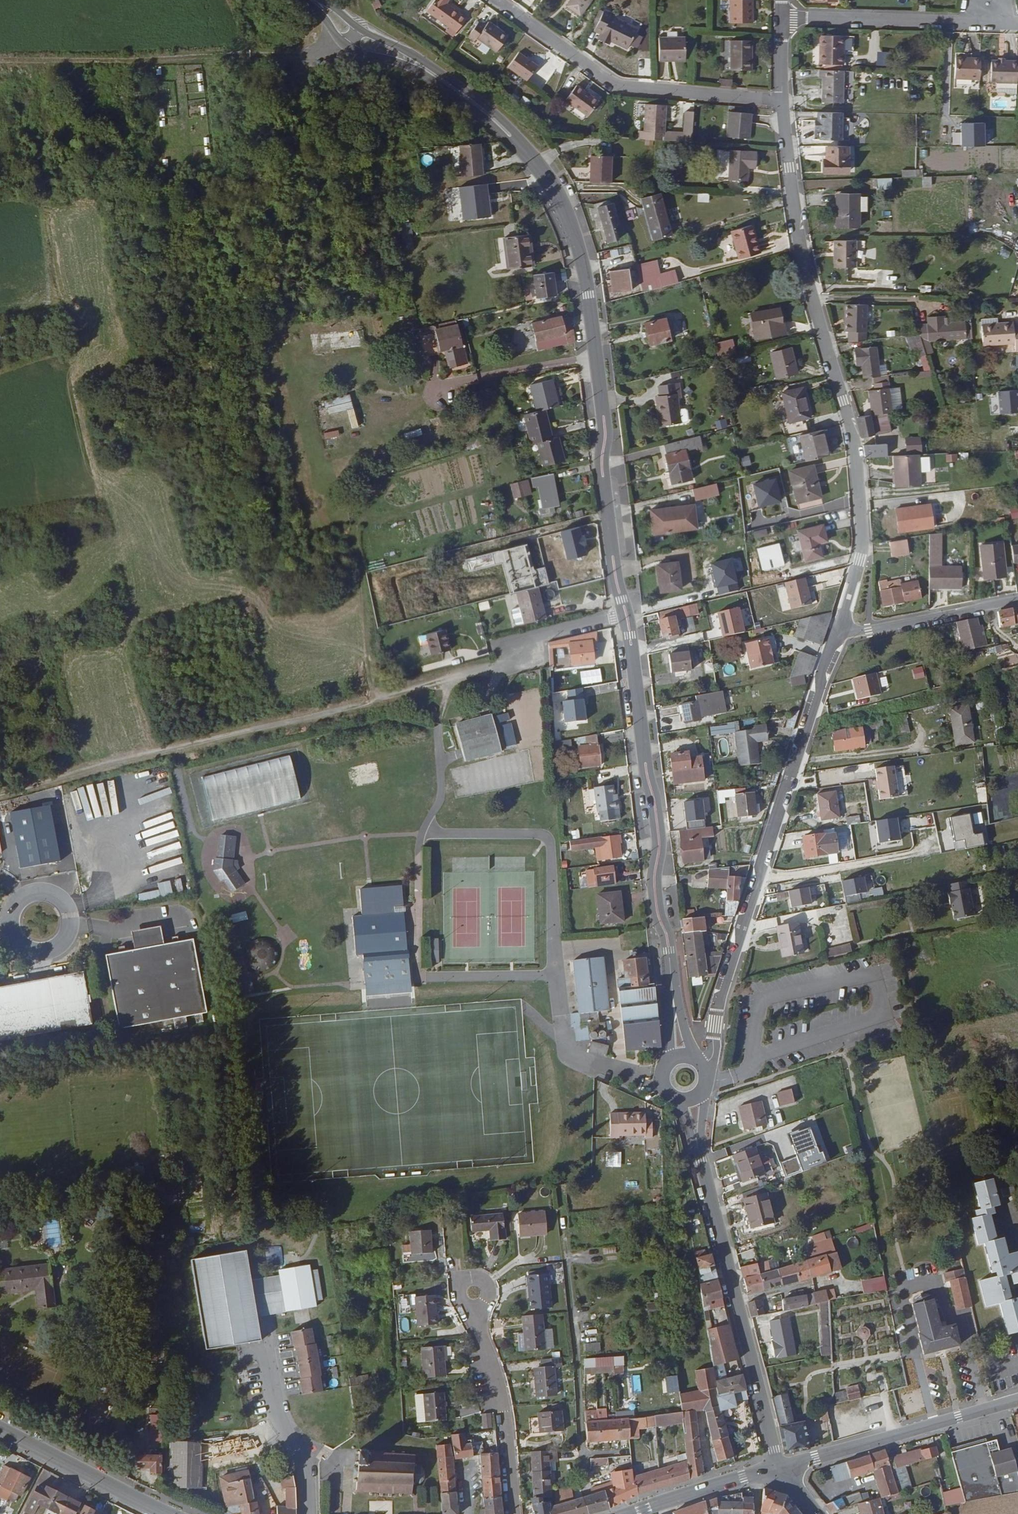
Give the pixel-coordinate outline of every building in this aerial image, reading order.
[(455,6),(447,0),(436,16),(455,29),(453,33),(462,40),(474,21),(454,7),(455,6)] [(730,22),(752,23),(753,0),(731,0),(730,22)] [(573,8),(587,17),(597,3),(578,2),(573,8)] [(618,18),(619,16),(611,13),(602,32),(609,36),(607,39),(616,43),(618,40),(624,43),(623,45),(634,50),(644,31),(618,18)] [(497,25),(494,29),(488,25),(477,41),(483,45),(486,41),(504,54),(515,38),(497,25)] [(841,67),(841,38),(820,37),(819,66),(841,67)] [(682,57),(682,38),(658,38),(658,60),(669,60),(669,57),(682,57)] [(727,40),(727,69),(744,69),(744,51),(747,51),(747,40),(727,40)] [(544,67),(525,54),(515,69),(541,71),(544,67)] [(982,82),(983,60),(958,59),(957,81),(982,82)] [(1001,63),(994,63),(994,84),(998,84),(1017,85),(1017,64),(1007,63),(1001,63)] [(532,80),(535,80),(541,71),(515,69),(532,80)] [(843,105),(844,73),(819,72),(819,80),(822,80),(822,105),(843,105)] [(584,111),(594,96),(571,82),(561,97),(584,111)] [(1017,96),(1017,85),(998,84),(998,93),(1007,94),(1011,96),(1017,96)] [(663,123),(665,105),(646,103),(645,123),(644,131),(658,132),(691,135),(693,105),(686,105),(684,124),(663,123)] [(750,133),(751,112),(729,110),(727,132),(750,133)] [(842,141),(842,115),(819,114),(819,123),(819,125),(821,125),(821,132),(821,141),(842,141)] [(962,125),(962,149),(984,148),(984,125),(962,125)] [(463,174),(484,172),(481,141),(459,143),(463,174)] [(763,165),(764,148),(735,146),(732,174),(753,176),(754,164),(763,165)] [(826,175),(849,175),(849,149),(828,149),(828,163),(825,163),(826,175)] [(614,178),(614,151),(593,151),(593,178),(614,178)] [(924,188),(933,188),(933,179),(924,179),(924,188)] [(897,190),(897,180),(881,181),(882,191),(897,190)] [(487,181),(460,184),(464,216),(491,213),(487,181)] [(665,232),(677,227),(662,187),(643,194),(647,203),(648,202),(655,219),(653,220),(658,233),(659,234),(665,232)] [(697,201),(708,202),(709,194),(698,193),(697,201)] [(627,218),(624,197),(607,199),(613,236),(624,234),(622,218),(627,218)] [(868,199),(861,199),(861,197),(841,197),(841,209),(840,210),(841,228),(862,228),(861,213),(869,213),(868,199)] [(747,256),(767,251),(760,223),(740,229),(747,256)] [(534,231),(507,235),(509,252),(518,251),(519,259),(534,257),(532,248),(536,247),(534,231)] [(412,235),(404,235),(405,249),(414,248),(412,235)] [(863,271),(863,244),(841,244),(841,270),(863,271)] [(511,267),(520,265),(519,259),(518,251),(509,252),(511,267)] [(534,263),(534,257),(519,259),(520,265),(534,263)] [(674,270),(661,273),(657,259),(640,264),(644,289),(677,281),(674,270)] [(616,287),(634,286),(633,265),(615,266),(616,287)] [(539,297),(558,295),(555,271),(537,274),(539,297)] [(526,301),(533,299),(530,289),(523,290),(526,301)] [(873,342),(874,305),(853,305),(853,333),(855,333),(855,344),(873,342)] [(781,321),(780,321),(777,307),(749,313),(755,337),(784,331),(781,321)] [(655,340),(674,335),(669,313),(649,318),(655,340)] [(560,314),(531,321),(538,346),(576,336),(574,329),(565,331),(561,316),(560,314)] [(934,324),(922,324),(925,336),(931,356),(938,354),(935,341),(970,339),(970,322),(952,323),(951,315),(934,316),(934,324)] [(574,329),(570,316),(561,316),(565,331),(574,329)] [(453,365),(468,362),(459,324),(428,331),(432,351),(449,347),(453,365)] [(1017,324),(1002,325),(1002,327),(987,328),(988,346),(1017,345),(1017,329),(1017,324)] [(538,348),(576,338),(576,336),(538,346),(538,348)] [(920,361),(932,358),(931,356),(925,336),(913,337),(920,361)] [(718,355),(742,349),(739,337),(715,343),(718,355)] [(778,377),(797,372),(790,346),(772,351),(778,377)] [(879,379),(885,379),(881,349),(859,352),(861,367),(867,367),(869,380),(879,379)] [(555,378),(533,384),(538,403),(560,398),(555,378)] [(894,386),(893,378),(885,379),(879,379),(880,387),(894,386)] [(678,392),(681,391),(679,381),(660,384),(661,394),(659,394),(660,402),(657,403),(659,413),(662,413),(663,424),(682,422),(678,392)] [(897,416),(895,399),(894,386),(880,387),(881,394),(873,394),(875,418),(890,416),(897,416)] [(808,407),(809,407),(803,389),(784,394),(795,433),(814,428),(808,407)] [(1001,392),(1003,415),(1017,414),(1017,391),(1001,392)] [(560,398),(538,403),(540,410),(549,408),(561,405),(560,398)] [(899,416),(906,415),(904,398),(895,399),(897,416),(899,416)] [(351,400),(317,404),(318,415),(353,411),(351,400)] [(528,413),(535,443),(541,441),(556,437),(549,408),(540,410),(528,413)] [(352,428),(361,426),(356,409),(348,411),(352,428)] [(875,418),(871,418),(862,419),(865,439),(892,436),(890,416),(875,418)] [(723,428),(731,426),(729,419),(721,421),(723,428)] [(810,457),(832,452),(825,427),(803,432),(810,457)] [(339,430),(325,432),(326,439),(340,437),(339,430)] [(563,436),(556,437),(541,441),(547,465),(569,460),(569,458),(573,457),(572,449),(567,450),(563,436)] [(691,446),(702,443),(700,436),(689,439),(691,446)] [(689,439),(671,443),(674,454),(692,449),(691,446),(689,439)] [(868,460),(889,458),(888,445),(866,446),(868,460)] [(674,454),(673,454),(678,474),(697,468),(692,449),(674,454)] [(945,454),(933,456),(935,467),(946,466),(945,454)] [(749,455),(740,458),(742,466),(751,463),(749,455)] [(957,455),(946,455),(946,463),(957,463),(957,455)] [(898,489),(923,487),(921,456),(902,457),(896,458),(898,489)] [(818,480),(822,479),(817,461),(795,467),(802,498),(821,494),(818,480)] [(700,479),(697,468),(678,474),(681,484),(700,479)] [(546,506),(561,504),(558,480),(543,482),(546,506)] [(718,481),(695,487),(698,499),(721,493),(718,481)] [(519,499),(528,497),(524,482),(515,484),(519,499)] [(656,531),(699,526),(697,502),(653,507),(656,531)] [(934,506),(900,510),(902,533),(937,529),(934,506)] [(819,541),(828,539),(824,523),(798,530),(805,560),(823,555),(819,541)] [(576,537),(555,543),(557,551),(578,545),(576,537)] [(897,557),(914,555),(911,539),(894,542),(897,557)] [(748,543),(748,558),(757,558),(757,543),(748,543)] [(584,565),(578,545),(557,551),(556,551),(557,555),(561,554),(565,570),(584,565)] [(996,574),(1007,573),(1005,546),(983,548),(987,580),(997,579),(996,574)] [(564,579),(557,555),(556,551),(543,555),(550,582),(561,579),(564,579)] [(664,594),(684,592),(681,565),(661,567),(664,594)] [(964,592),(965,570),(932,568),(932,590),(964,592)] [(790,608),(809,603),(802,576),(782,582),(790,608)] [(920,582),(903,586),(902,580),(889,583),(889,581),(880,583),(886,608),(907,604),(906,603),(924,599),(920,582)] [(530,621),(550,615),(542,585),(521,590),(530,621)] [(480,611),(490,608),(488,600),(478,603),(480,611)] [(680,622),(696,617),(693,607),(660,616),(667,641),(684,636),(680,622)] [(823,644),(829,623),(832,611),(800,619),(796,636),(805,639),(823,644)] [(1004,628),(1017,626),(1015,611),(1008,612),(1001,613),(1002,616),(1004,628)] [(985,639),(983,630),(981,620),(960,625),(967,652),(990,646),(988,638),(985,639)] [(436,653),(455,648),(450,629),(431,633),(436,653)] [(595,641),(599,641),(598,631),(552,642),(553,665),(558,665),(557,648),(573,646),(575,662),(597,659),(595,641)] [(752,669),(776,663),(770,638),(747,644),(752,669)] [(675,675),(696,672),(693,647),(687,648),(675,651),(676,656),(673,656),(675,675)] [(814,673),(819,656),(802,651),(794,677),(807,674),(814,673)] [(914,679),(924,677),(922,668),(912,670),(914,679)] [(807,674),(794,677),(795,686),(809,683),(807,674)] [(869,700),(888,696),(883,674),(861,680),(863,691),(867,690),(869,700)] [(568,691),(569,700),(584,699),(583,688),(568,691)] [(701,697),(702,704),(686,707),(689,724),(705,721),(704,717),(731,712),(727,691),(701,697)] [(569,700),(562,701),(565,723),(587,720),(584,699),(569,700)] [(958,747),(975,744),(968,707),(951,711),(958,747)] [(27,719),(44,717),(43,710),(26,712),(27,719)] [(466,763),(501,753),(492,717),(456,727),(466,763)] [(760,740),(772,739),(770,724),(757,725),(758,728),(739,731),(743,765),(763,762),(760,740)] [(839,752),(868,748),(865,726),(836,734),(839,752)] [(589,769),(606,767),(602,732),(591,734),(593,745),(589,746),(590,749),(587,749),(589,769)] [(880,747),(915,742),(914,733),(879,738),(880,747)] [(706,757),(694,758),(694,753),(676,755),(680,784),(709,780),(706,757)] [(205,822),(308,799),(298,755),(196,778),(205,822)] [(884,801),(902,798),(897,768),(879,770),(884,801)] [(621,800),(619,800),(617,786),(598,789),(602,813),(623,809),(621,800)] [(745,814),(762,812),(759,790),(742,792),(745,814)] [(825,823),(843,820),(839,793),(821,796),(825,823)] [(677,796),(666,796),(666,817),(677,816),(677,796)] [(958,840),(986,836),(982,815),(954,820),(958,840)] [(851,828),(864,826),(862,817),(849,819),(851,828)] [(707,835),(720,833),(719,823),(685,826),(690,859),(709,857),(707,835)] [(610,858),(626,856),(623,835),(608,837),(608,835),(577,839),(578,845),(608,840),(610,858)] [(839,837),(829,838),(829,836),(807,839),(810,860),(841,855),(839,837)] [(206,873),(213,883),(216,882),(215,880),(216,880),(212,861),(220,862),(221,855),(226,855),(228,839),(214,838),(211,860),(208,860),(206,873)] [(229,863),(225,863),(226,855),(221,855),(220,862),(212,861),(216,880),(227,873),(231,870),(229,863)] [(752,878),(735,877),(734,867),(712,869),(714,887),(733,885),(730,916),(741,914),(752,878)] [(595,888),(622,885),(619,868),(601,871),(602,882),(595,882),(595,888)] [(224,894),(236,886),(227,873),(216,880),(215,880),(216,882),(224,894)] [(176,880),(179,893),(184,892),(181,879),(176,880)] [(867,879),(846,883),(849,898),(870,894),(867,879)] [(141,902),(174,894),(170,880),(158,883),(160,889),(139,895),(141,902)] [(970,882),(951,886),(952,893),(950,893),(953,905),(954,905),(956,904),(957,908),(955,909),(957,920),(977,916),(970,882)] [(363,917),(354,918),(356,956),(363,955),(366,997),(410,994),(403,887),(361,890),(363,917)] [(813,890),(793,894),(797,911),(816,907),(813,890)] [(608,925),(631,922),(628,893),(604,896),(608,925)] [(233,925),(249,920),(246,912),(231,916),(233,925)] [(709,918),(690,920),(691,928),(691,934),(706,933),(711,932),(709,918)] [(155,925),(125,931),(129,949),(158,943),(155,925)] [(787,956),(807,952),(802,925),(782,929),(787,956)] [(709,952),(708,946),(706,933),(691,934),(692,941),(693,948),(694,956),(709,954),(709,952)] [(188,938),(174,940),(173,935),(167,936),(168,941),(158,943),(129,949),(121,951),(119,945),(113,946),(115,952),(101,954),(115,1027),(202,1011),(188,938)] [(243,962),(269,973),(279,951),(253,939),(243,962)] [(832,956),(856,951),(855,943),(830,949),(832,956)] [(728,958),(710,960),(709,954),(694,956),(697,978),(722,975),(725,967),(728,958)] [(614,1010),(616,1009),(610,957),(580,960),(586,1012),(577,1013),(578,1027),(582,1027),(584,1040),(613,1038),(611,1021),(606,1022),(605,1014),(614,1013),(614,1010)] [(662,984),(658,985),(654,959),(632,961),(634,979),(627,979),(635,1051),(670,1048),(662,984)] [(0,986),(0,1039),(89,1023),(79,971),(0,986)] [(571,1100),(579,1097),(569,1075),(562,1078),(571,1100)] [(795,1089),(799,1088),(797,1081),(785,1084),(787,1091),(795,1089)] [(786,1106),(798,1103),(795,1089),(787,1091),(782,1092),(786,1106)] [(766,1126),(770,1125),(765,1102),(744,1107),(750,1130),(759,1127),(766,1126)] [(648,1125),(648,1117),(613,1116),(613,1141),(622,1141),(622,1138),(648,1139),(648,1142),(655,1142),(656,1125),(648,1125)] [(748,1183),(768,1176),(758,1150),(738,1158),(748,1183)] [(1002,1204),(995,1179),(978,1184),(984,1209),(979,1210),(980,1217),(975,1218),(981,1243),(986,1242),(994,1271),(998,1270),(999,1276),(982,1280),(988,1306),(1002,1302),(1010,1333),(1017,1331),(1017,1297),(1012,1298),(1006,1274),(1013,1272),(1016,1282),(1017,1281),(1017,1251),(1009,1253),(1005,1237),(999,1238),(993,1213),(997,1212),(996,1206),(1002,1204)] [(770,1224),(790,1218),(779,1181),(759,1189),(770,1224)] [(520,1241),(547,1239),(546,1217),(519,1219),(520,1241)] [(493,1244),(504,1243),(503,1220),(471,1222),(471,1234),(492,1233),(493,1244)] [(411,1258),(432,1257),(431,1235),(410,1236),(411,1248),(411,1258)] [(812,1246),(813,1260),(811,1260),(811,1262),(815,1277),(832,1272),(830,1260),(832,1260),(831,1255),(839,1253),(835,1238),(812,1246)] [(764,1255),(772,1254),(769,1239),(761,1240),(764,1255)] [(953,1262),(963,1259),(960,1243),(949,1245),(953,1262)] [(706,1252),(695,1254),(700,1286),(717,1282),(713,1266),(711,1257),(707,1257),(706,1252)] [(248,1254),(193,1262),(204,1337),(219,1334),(222,1349),(261,1343),(260,1334),(257,1318),(257,1312),(252,1282),(248,1254)] [(742,1265),(749,1294),(784,1285),(780,1269),(774,1270),(771,1259),(742,1265)] [(811,1262),(808,1262),(808,1261),(798,1264),(802,1280),(815,1277),(811,1262)] [(802,1280),(798,1264),(780,1269),(784,1285),(802,1280)] [(39,1291),(40,1299),(55,1298),(51,1267),(0,1272),(0,1288),(1,1295),(39,1291)] [(960,1309),(974,1305),(965,1267),(946,1272),(948,1279),(953,1278),(960,1309)] [(280,1272),(281,1278),(266,1280),(266,1290),(256,1294),(259,1312),(285,1308),(286,1314),(316,1310),(315,1304),(323,1303),(318,1273),(311,1274),(310,1268),(280,1272)] [(530,1309),(549,1307),(546,1273),(528,1275),(530,1309)] [(337,1284),(346,1282),(345,1275),(335,1277),(337,1284)] [(266,1290),(266,1280),(252,1282),(257,1312),(259,1312),(256,1294),(266,1290)] [(875,1292),(889,1289),(887,1280),(874,1283),(875,1292)] [(703,1307),(704,1309),(711,1349),(720,1405),(706,1409),(715,1450),(710,1451),(713,1462),(722,1459),(733,1456),(722,1411),(737,1407),(735,1394),(740,1393),(742,1401),(747,1401),(742,1378),(725,1382),(724,1376),(722,1377),(722,1373),(724,1373),(722,1366),(738,1363),(733,1344),(722,1303),(717,1282),(700,1286),(703,1307)] [(835,1300),(843,1299),(840,1288),(833,1290),(835,1300)] [(833,1290),(819,1293),(815,1294),(817,1304),(831,1301),(835,1300),(833,1290)] [(817,1304),(815,1294),(809,1295),(811,1306),(817,1304)] [(793,1300),(795,1309),(811,1306),(809,1295),(793,1300)] [(41,1310),(56,1309),(55,1298),(40,1299),(41,1310)] [(433,1310),(435,1310),(434,1298),(415,1299),(416,1311),(418,1328),(434,1327),(433,1310)] [(956,1324),(942,1327),(935,1298),(914,1303),(921,1332),(920,1332),(925,1353),(961,1344),(956,1324)] [(768,1301),(770,1312),(767,1312),(768,1315),(771,1315),(778,1313),(775,1299),(768,1301)] [(752,1312),(754,1318),(768,1315),(767,1312),(764,1302),(760,1303),(760,1302),(751,1305),(752,1312)] [(660,1317),(661,1305),(648,1305),(648,1316),(660,1317)] [(259,1312),(260,1318),(277,1316),(286,1314),(285,1308),(259,1312)] [(772,1321),(790,1317),(789,1311),(786,1311),(778,1313),(771,1315),(772,1321)] [(544,1347),(543,1327),(542,1314),(522,1315),(523,1328),(524,1348),(544,1347)] [(780,1359),(798,1356),(790,1317),(772,1321),(776,1341),(774,1342),(777,1358),(779,1357),(780,1359)] [(544,1347),(552,1346),(550,1326),(543,1327),(544,1347)] [(312,1328),(292,1332),(293,1340),(294,1347),(297,1347),(315,1344),(312,1328)] [(858,1331),(858,1340),(868,1340),(867,1330),(858,1331)] [(204,1337),(206,1351),(222,1349),(219,1334),(204,1337)] [(299,1356),(300,1363),(317,1360),(315,1344),(297,1347),(299,1356)] [(442,1360),(444,1360),(443,1349),(421,1351),(423,1380),(443,1379),(442,1360)] [(702,1474),(697,1412),(706,1409),(720,1405),(711,1349),(698,1351),(700,1365),(694,1366),(696,1381),(699,1392),(687,1394),(683,1366),(677,1367),(682,1413),(686,1462),(688,1479),(702,1474)] [(552,1367),(560,1366),(559,1357),(540,1358),(541,1367),(535,1368),(536,1382),(534,1382),(535,1392),(554,1391),(552,1367)] [(582,1365),(592,1364),(591,1357),(581,1357),(582,1365)] [(301,1372),(302,1379),(320,1376),(317,1360),(300,1363),(301,1372)] [(299,1388),(301,1396),(322,1392),(320,1376),(302,1379),(298,1380),(299,1388)] [(371,1378),(351,1378),(351,1386),(371,1386),(371,1378)] [(849,1399),(848,1392),(850,1391),(850,1389),(838,1391),(839,1401),(842,1401),(849,1399)] [(852,1399),(864,1397),(863,1389),(850,1391),(852,1399)] [(407,1425),(442,1422),(440,1397),(405,1400),(407,1425)] [(794,1405),(792,1406),(790,1397),(775,1400),(788,1454),(805,1450),(812,1448),(806,1422),(798,1423),(794,1405)] [(837,1409),(836,1402),(830,1402),(828,1409),(828,1411),(837,1409)] [(593,1440),(599,1440),(596,1415),(595,1404),(584,1405),(587,1441),(593,1440)] [(537,1433),(558,1431),(556,1410),(535,1412),(537,1433)] [(633,1410),(616,1411),(616,1413),(617,1419),(627,1419),(634,1418),(633,1410)] [(482,1428),(490,1427),(489,1413),(481,1414),(482,1428)] [(617,1419),(616,1413),(606,1414),(608,1439),(614,1439),(619,1438),(617,1419)] [(604,1439),(608,1439),(606,1414),(596,1415),(599,1440),(604,1439)] [(162,1440),(163,1415),(152,1415),(151,1440),(162,1440)] [(866,1418),(866,1415),(855,1418),(859,1438),(866,1436),(872,1435),(869,1417),(866,1418)] [(646,1417),(634,1418),(627,1419),(628,1438),(647,1436),(646,1417)] [(859,1438),(855,1418),(844,1421),(848,1441),(854,1439),(859,1438)] [(624,1438),(628,1438),(627,1419),(617,1419),(619,1438),(624,1438)] [(835,1442),(835,1444),(842,1442),(848,1441),(844,1421),(831,1424),(835,1442)] [(484,1441),(496,1439),(495,1432),(483,1434),(484,1441)] [(457,1460),(457,1457),(465,1456),(477,1455),(482,1455),(481,1441),(463,1443),(462,1433),(449,1435),(453,1457),(454,1457),(454,1460),(457,1460)] [(987,1443),(986,1440),(952,1450),(963,1489),(967,1502),(1017,1493),(1017,1472),(1011,1449),(1001,1452),(997,1441),(987,1443)] [(433,1445),(433,1448),(435,1457),(448,1456),(448,1453),(447,1444),(433,1445)] [(892,1456),(891,1458),(887,1459),(889,1467),(891,1471),(937,1456),(933,1445),(892,1456)] [(547,1449),(531,1450),(532,1472),(547,1471),(547,1449)] [(359,1452),(359,1450),(356,1450),(356,1452),(356,1463),(353,1463),(353,1464),(355,1464),(355,1467),(351,1467),(351,1477),(355,1477),(355,1479),(353,1479),(353,1482),(355,1482),(355,1491),(353,1493),(354,1495),(357,1493),(378,1493),(378,1495),(381,1495),(381,1493),(388,1493),(388,1495),(390,1495),(390,1494),(397,1494),(397,1496),(400,1496),(400,1494),(408,1494),(410,1495),(412,1494),(410,1492),(410,1483),(412,1483),(412,1480),(416,1480),(416,1481),(421,1477),(421,1470),(418,1466),(413,1466),(412,1464),(410,1464),(410,1456),(413,1454),(411,1452),(409,1454),(401,1454),(401,1452),(399,1452),(398,1454),(391,1453),(391,1452),(389,1452),(388,1453),(381,1453),(381,1451),(379,1451),(379,1453),(373,1452),(373,1451),(369,1451),(369,1452),(359,1452)] [(887,1459),(884,1451),(868,1455),(872,1472),(889,1467),(887,1459)] [(497,1474),(496,1453),(482,1455),(477,1455),(478,1468),(478,1475),(497,1474)] [(159,1474),(160,1454),(156,1454),(156,1456),(137,1456),(137,1467),(149,1468),(149,1473),(159,1474)] [(872,1472),(868,1455),(845,1462),(850,1479),(872,1472)] [(435,1467),(450,1467),(448,1456),(435,1457),(435,1467)] [(592,1465),(608,1464),(607,1457),(591,1458),(592,1465)] [(688,1479),(686,1462),(656,1471),(660,1487),(674,1483),(677,1482),(688,1479)] [(835,1483),(850,1479),(845,1462),(830,1466),(835,1483)] [(30,1481),(3,1466),(0,1472),(0,1489),(11,1495),(10,1497),(20,1502),(30,1481)] [(435,1467),(436,1477),(438,1491),(452,1490),(450,1467),(435,1467)] [(879,1495),(869,1498),(870,1502),(880,1499),(898,1493),(891,1471),(889,1467),(872,1472),(879,1495)] [(248,1479),(246,1468),(241,1469),(242,1473),(219,1477),(227,1511),(225,1513),(227,1513),(231,1513),(232,1513),(239,1513),(240,1513),(256,1513),(253,1498),(252,1498),(248,1479)] [(551,1486),(548,1486),(547,1471),(532,1472),(534,1495),(551,1495),(551,1486)] [(656,1471),(631,1478),(631,1483),(635,1495),(647,1491),(660,1487),(656,1471)] [(277,1475),(278,1489),(282,1488),(292,1487),(290,1473),(277,1475)] [(497,1474),(478,1475),(480,1485),(481,1494),(499,1492),(497,1474)] [(626,1500),(635,1495),(631,1483),(613,1488),(616,1505),(626,1500)] [(606,1509),(612,1507),(616,1505),(613,1488),(603,1490),(602,1485),(589,1488),(590,1494),(595,1511),(606,1509)] [(292,1487),(282,1488),(283,1507),(274,1507),(275,1513),(294,1513),(292,1487)] [(768,1491),(763,1489),(761,1511),(770,1513),(774,1493),(768,1491)] [(942,1492),(946,1506),(967,1502),(963,1489),(942,1492)] [(452,1490),(438,1491),(440,1513),(448,1513),(455,1513),(452,1490)] [(50,1513),(58,1496),(47,1491),(45,1495),(37,1491),(26,1513),(50,1513)] [(499,1492),(481,1494),(483,1504),(484,1511),(478,1511),(478,1513),(501,1513),(499,1492)] [(742,1498),(742,1493),(730,1495),(717,1498),(718,1513),(742,1513),(742,1498)] [(771,1513),(778,1513),(786,1497),(779,1495),(774,1493),(770,1513),(771,1513)] [(69,1502),(58,1496),(50,1513),(78,1513),(81,1507),(76,1505),(73,1509),(67,1506),(69,1502)] [(827,1505),(834,1513),(860,1505),(862,1505),(859,1496),(827,1505)] [(554,1504),(551,1506),(547,1507),(549,1513),(585,1513),(588,1513),(582,1497),(554,1504)] [(754,1497),(742,1498),(742,1513),(753,1513),(754,1497)] [(796,1510),(792,1504),(786,1497),(778,1513),(791,1513),(796,1510)] [(717,1498),(697,1505),(674,1512),(675,1513),(718,1513),(717,1498)] [(547,1507),(551,1506),(548,1499),(531,1501),(533,1513),(549,1513),(547,1507)] [(880,1499),(870,1502),(862,1505),(860,1505),(863,1513),(884,1513),(880,1499)] [(12,1507),(2,1505),(0,1512),(0,1513),(11,1513),(12,1507)]
